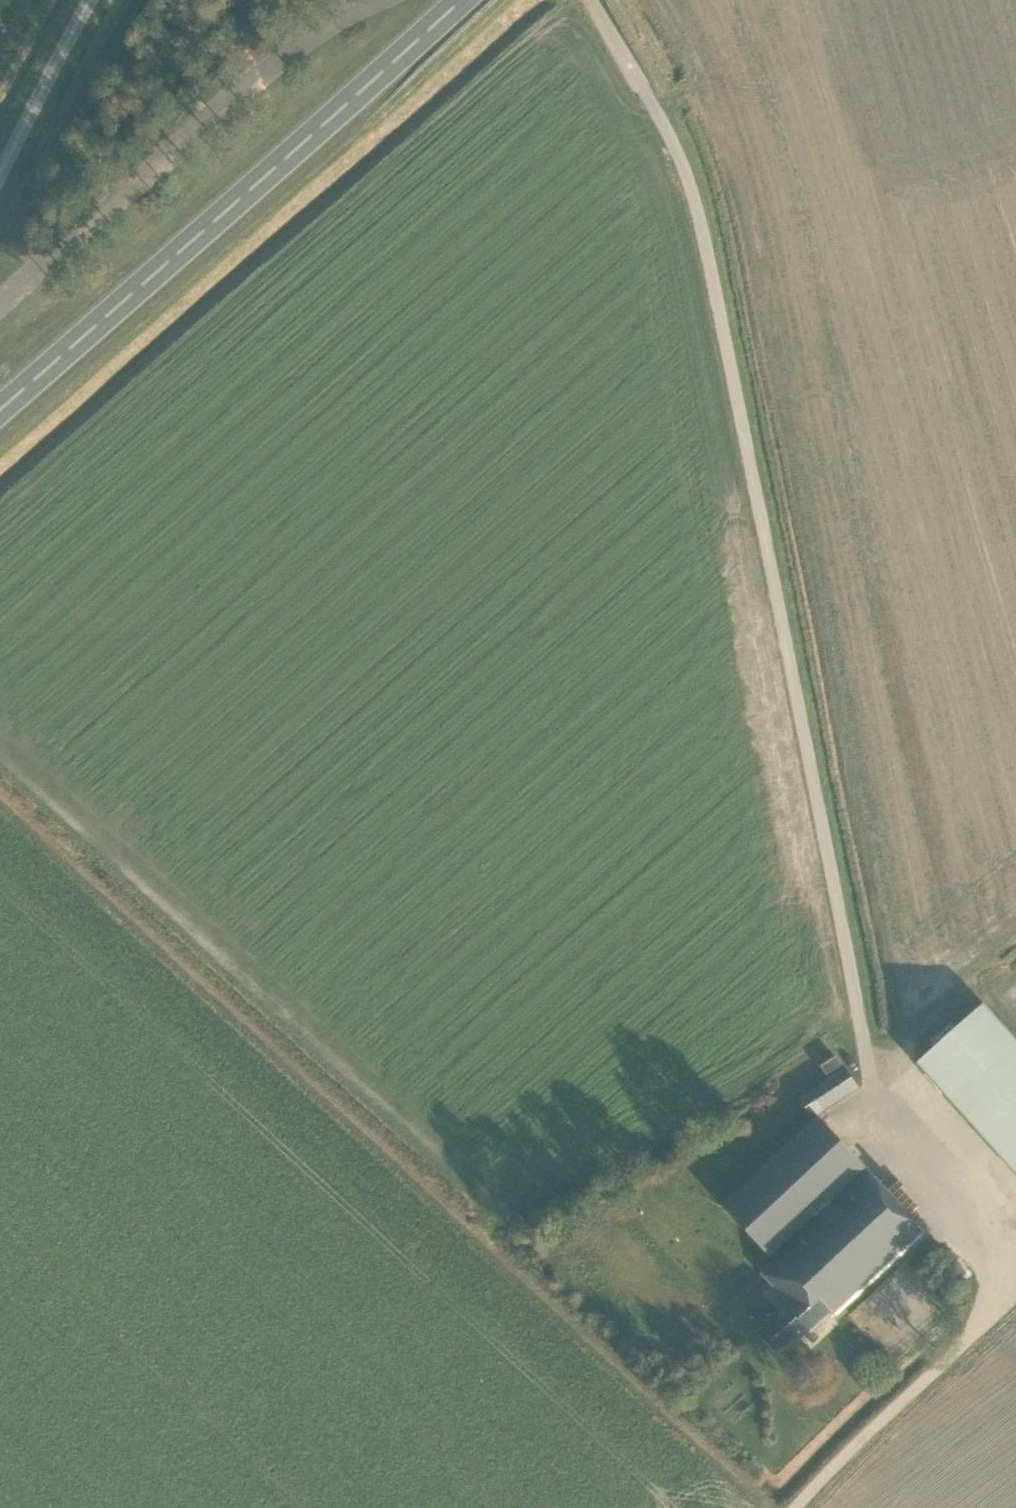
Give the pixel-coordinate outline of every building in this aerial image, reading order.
[(1015,1175),(1015,1040),(983,1004),(917,1063),(1015,1175)] [(841,1065),(835,1056),(820,1066),(826,1075),(841,1065)] [(858,1088),(845,1067),(798,1098),(811,1118),(858,1088)] [(924,1232),(817,1116),(721,1205),(769,1257),(769,1256),(773,1261),(761,1272),(789,1303),(756,1332),(779,1357),(805,1333),(807,1336),(830,1314),(833,1318),(924,1232)]
